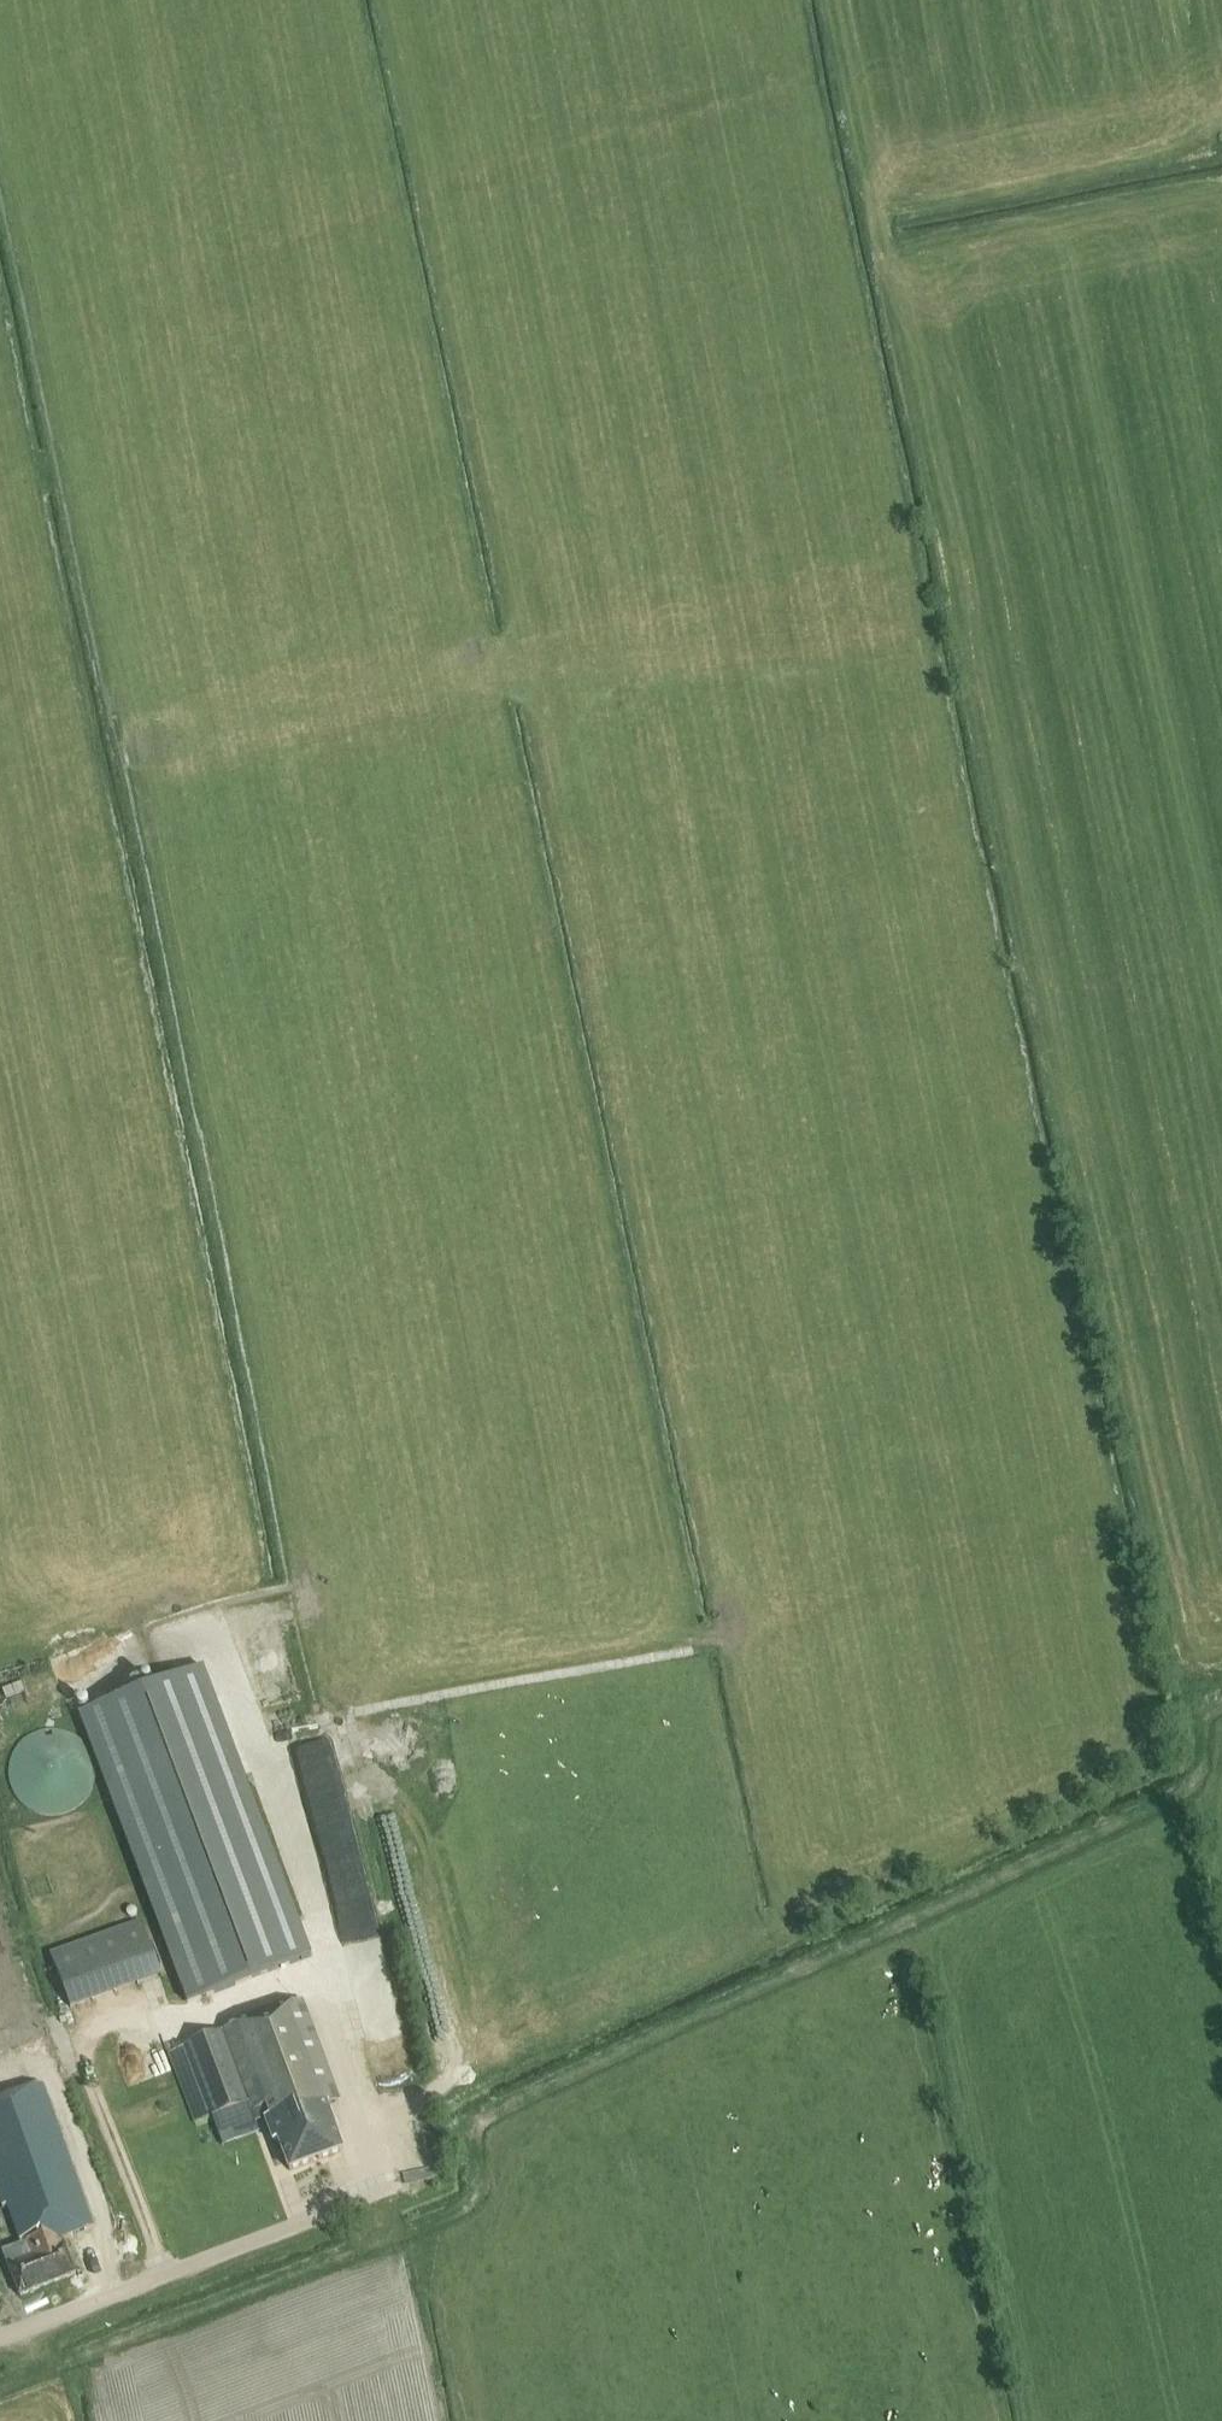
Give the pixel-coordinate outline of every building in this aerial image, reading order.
[(203,1670),(81,1716),(126,1838),(189,2004),(311,1958),(203,1670)] [(93,1764),(91,1759),(89,1754),(86,1749),(82,1744),(78,1740),(74,1737),(69,1735),(63,1733),(58,1731),(52,1731),(47,1731),(41,1732),(36,1733),(30,1736),(26,1739),(21,1742),(17,1747),(14,1751),(11,1756),(9,1761),(8,1767),(7,1773),(8,1778),(9,1784),(10,1789),(12,1794),(15,1799),(19,1804),(23,1808),(28,1811),(33,1814),(38,1816),(44,1817),(49,1818),(55,1817),(61,1817),(66,1815),(71,1813),(76,1810),(81,1806),(84,1802),(88,1797),(90,1792),(92,1787),(94,1781),(94,1776),(94,1770),(93,1764)] [(140,1923),(50,1955),(71,2013),(161,1981),(140,1923)] [(289,2173),(342,2152),(325,2107),(339,2102),(301,2002),(182,2048),(183,2050),(169,2055),(196,2125),(250,2105),(253,2113),(265,2108),(270,2120),(265,2122),(273,2144),(277,2143),(289,2173)] [(92,2230),(41,2088),(0,2102),(0,2201),(3,2209),(7,2208),(21,2248),(3,2255),(18,2297),(76,2277),(62,2240),(92,2230)]
